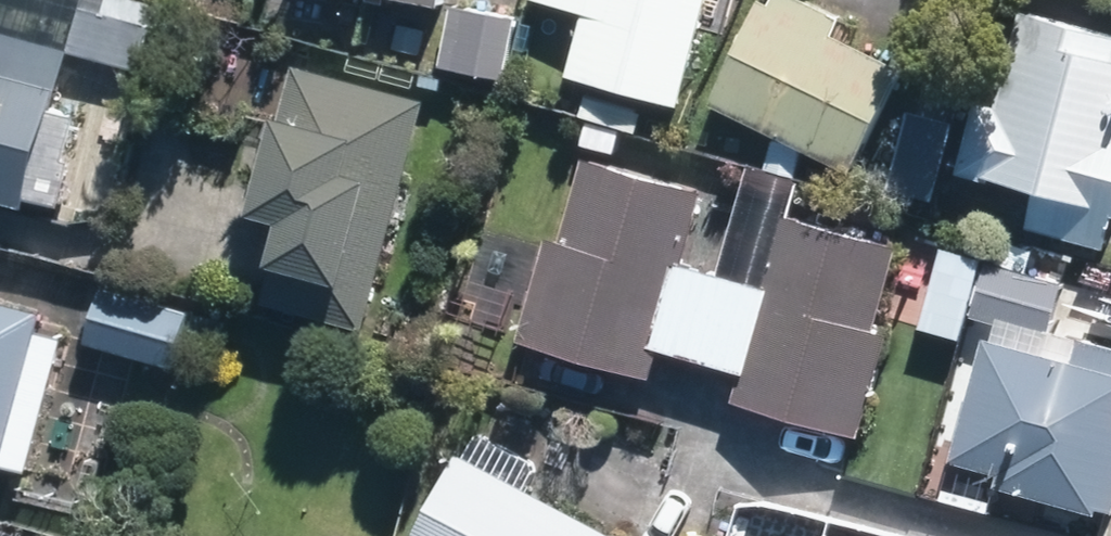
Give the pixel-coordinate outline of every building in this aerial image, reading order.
[(85,8),(87,0),(0,0),(0,198),(33,206),(73,51),(142,68),(157,4),(141,0),(110,0),(107,13),(85,8)] [(573,5),(589,9),(574,70),(688,100),(714,0),(574,0),(573,5)] [(821,0),(777,0),(776,1),(775,0),(762,0),(715,99),(861,168),(911,64),(842,31),(850,13),(821,0)] [(1003,100),(981,94),(962,171),(999,180),(1000,175),(1040,185),(1030,225),(1110,245),(1110,240),(1110,29),(1027,8),(1003,100)] [(511,38),(475,28),(464,71),(500,81),(511,38)] [(371,323),(430,96),(299,61),(261,208),(290,217),(270,295),(371,323)] [(604,92),(598,118),(634,127),(641,101),(604,92)] [(948,127),(903,115),(883,194),(928,205),(948,127)] [(623,131),(583,121),(577,145),(616,155),(623,131)] [(688,261),(707,188),(588,155),(566,236),(551,231),(522,335),(658,373),(665,346),(745,368),(737,397),(864,433),(892,330),(880,327),(904,241),(783,207),(764,280),(688,261)] [(1056,327),(1068,281),(991,260),(977,313),(1003,320),(999,335),(993,333),(959,457),(1007,470),(1004,482),(1107,509),(1108,505),(1110,506),(1110,342),(1056,327)] [(92,339),(176,361),(191,305),(109,283),(92,339)] [(42,301),(0,290),(0,465),(42,301)] [(459,448),(414,535),(630,535),(459,448)]
